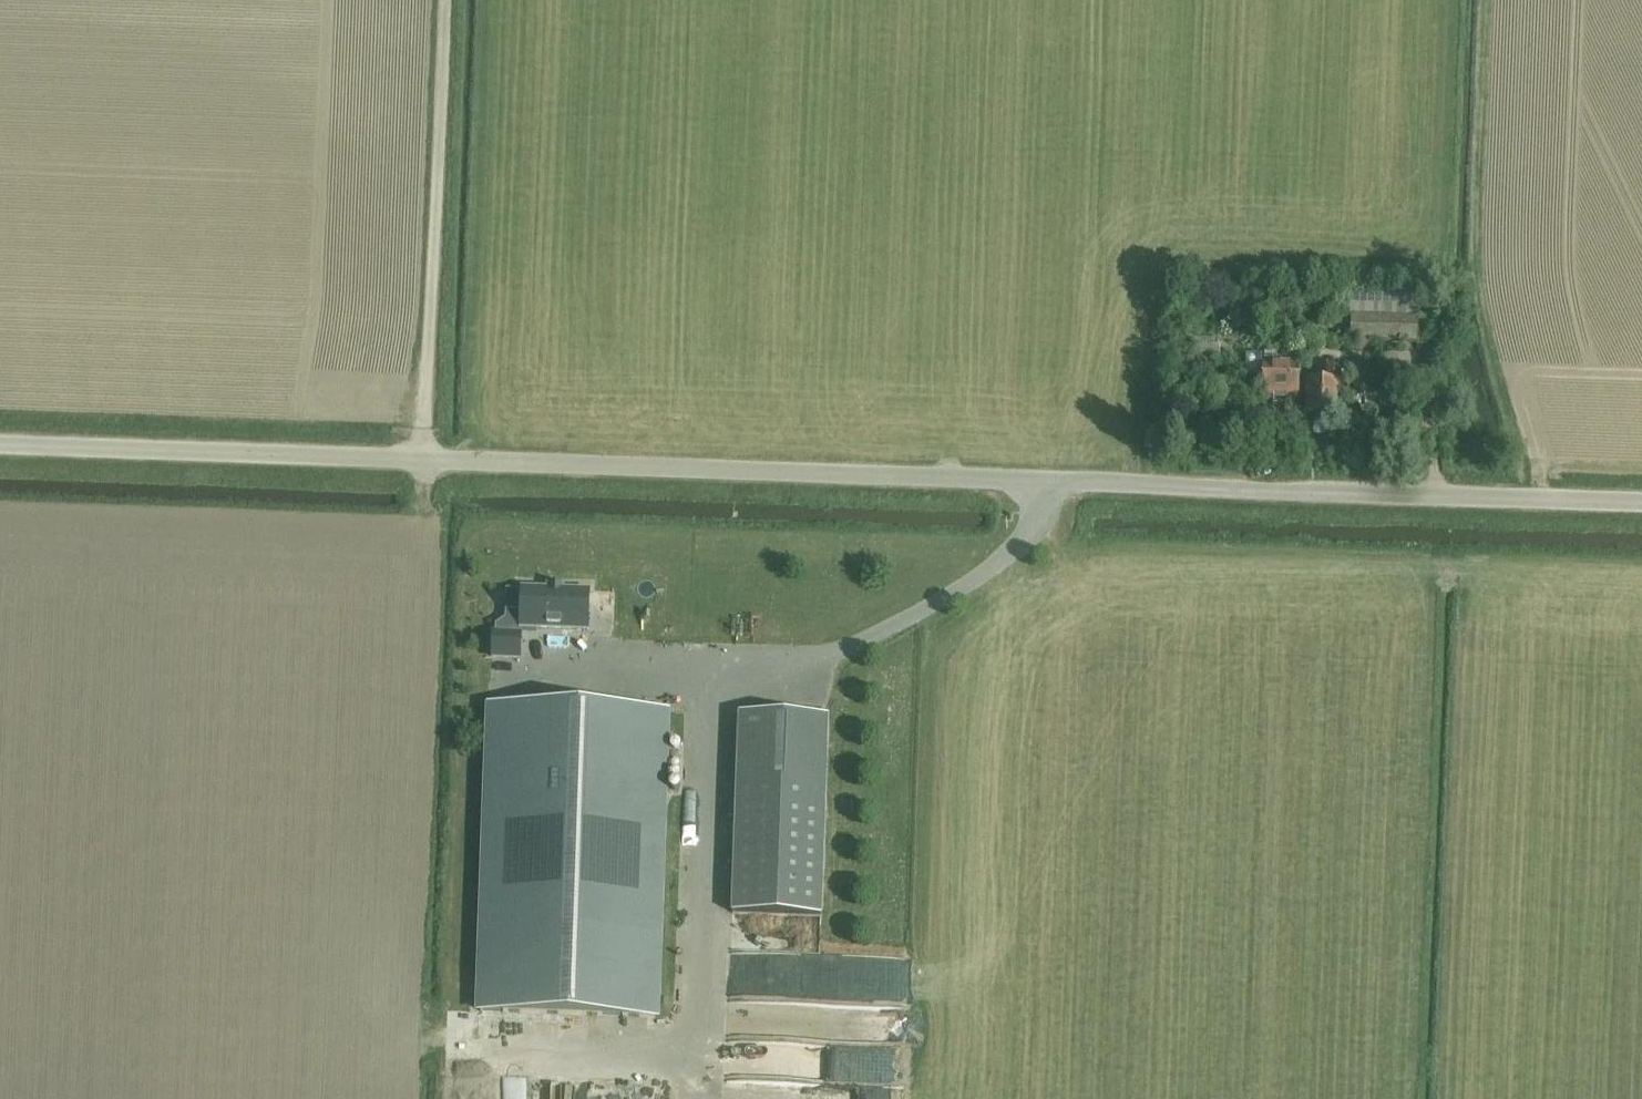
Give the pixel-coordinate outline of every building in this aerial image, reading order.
[(1420,317),(1352,315),(1352,343),(1419,345),(1420,317)] [(1300,362),(1278,362),(1278,352),(1263,352),(1262,399),(1274,399),(1274,404),(1288,404),(1288,399),(1300,399),(1300,362)] [(1339,386),(1335,386),(1336,367),(1321,366),(1320,385),(1308,385),(1307,420),(1315,420),(1314,435),(1317,438),(1326,438),(1329,435),(1330,420),(1337,421),(1339,386)] [(587,631),(589,592),(522,590),(521,629),(587,631)] [(519,660),(520,636),(494,635),(493,659),(519,660)] [(660,1020),(670,712),(486,706),(475,1014),(660,1020)] [(822,918),(829,718),(738,715),(731,915),(822,918)]
